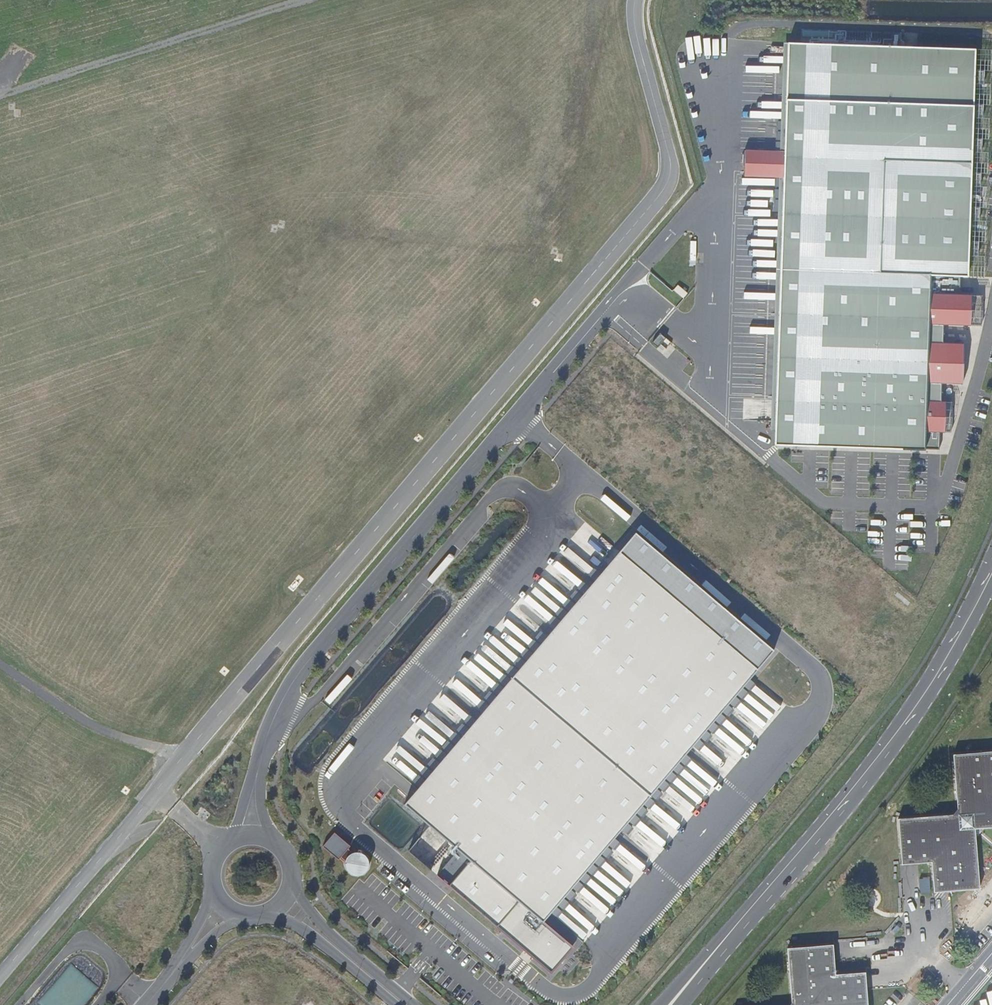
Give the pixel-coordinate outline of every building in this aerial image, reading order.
[(973,50),(787,46),(785,152),(745,151),(745,176),(783,177),(776,447),(939,451),(939,433),(949,433),(950,403),(939,403),(939,385),(961,386),(962,343),(944,342),(944,328),(981,329),(982,295),(958,295),(959,281),(967,281),(973,50)] [(678,285),(673,290),(683,299),(688,293),(678,285)] [(663,334),(653,345),(659,350),(669,339),(663,334)] [(417,787),(403,803),(429,825),(409,849),(552,969),(572,946),(543,922),(548,915),(550,914),(550,913),(553,909),(556,906),(560,901),(568,892),(575,883),(582,874),(590,866),(597,857),(604,848),(612,840),(624,825),(631,816),(639,808),(646,799),(653,791),(660,782),(668,773),(675,765),(683,755),(695,741),(703,731),(710,723),(717,715),(725,705),(732,697),(739,689),(746,680),(749,677),(757,667),(617,549),(417,787)] [(953,755),(958,810),(960,812),(956,817),(954,815),(898,819),(902,865),(932,863),(934,893),(980,889),(976,834),(977,834),(979,832),(980,831),(980,829),(991,828),(991,752),(953,755)] [(334,833),(323,846),(339,859),(350,846),(334,833)] [(369,863),(368,859),(366,856),(363,854),(360,852),(356,853),(352,854),(349,856),(348,859),(347,863),(347,866),(348,870),(351,873),(354,874),(358,875),(362,874),(365,872),(367,870),(369,866),(369,863)] [(787,948),(792,1004),(793,1004),(868,1004),(866,973),(836,975),(834,945),(787,948)] [(37,1002),(41,1004),(84,1004),(99,987),(70,963),(37,1002)]
